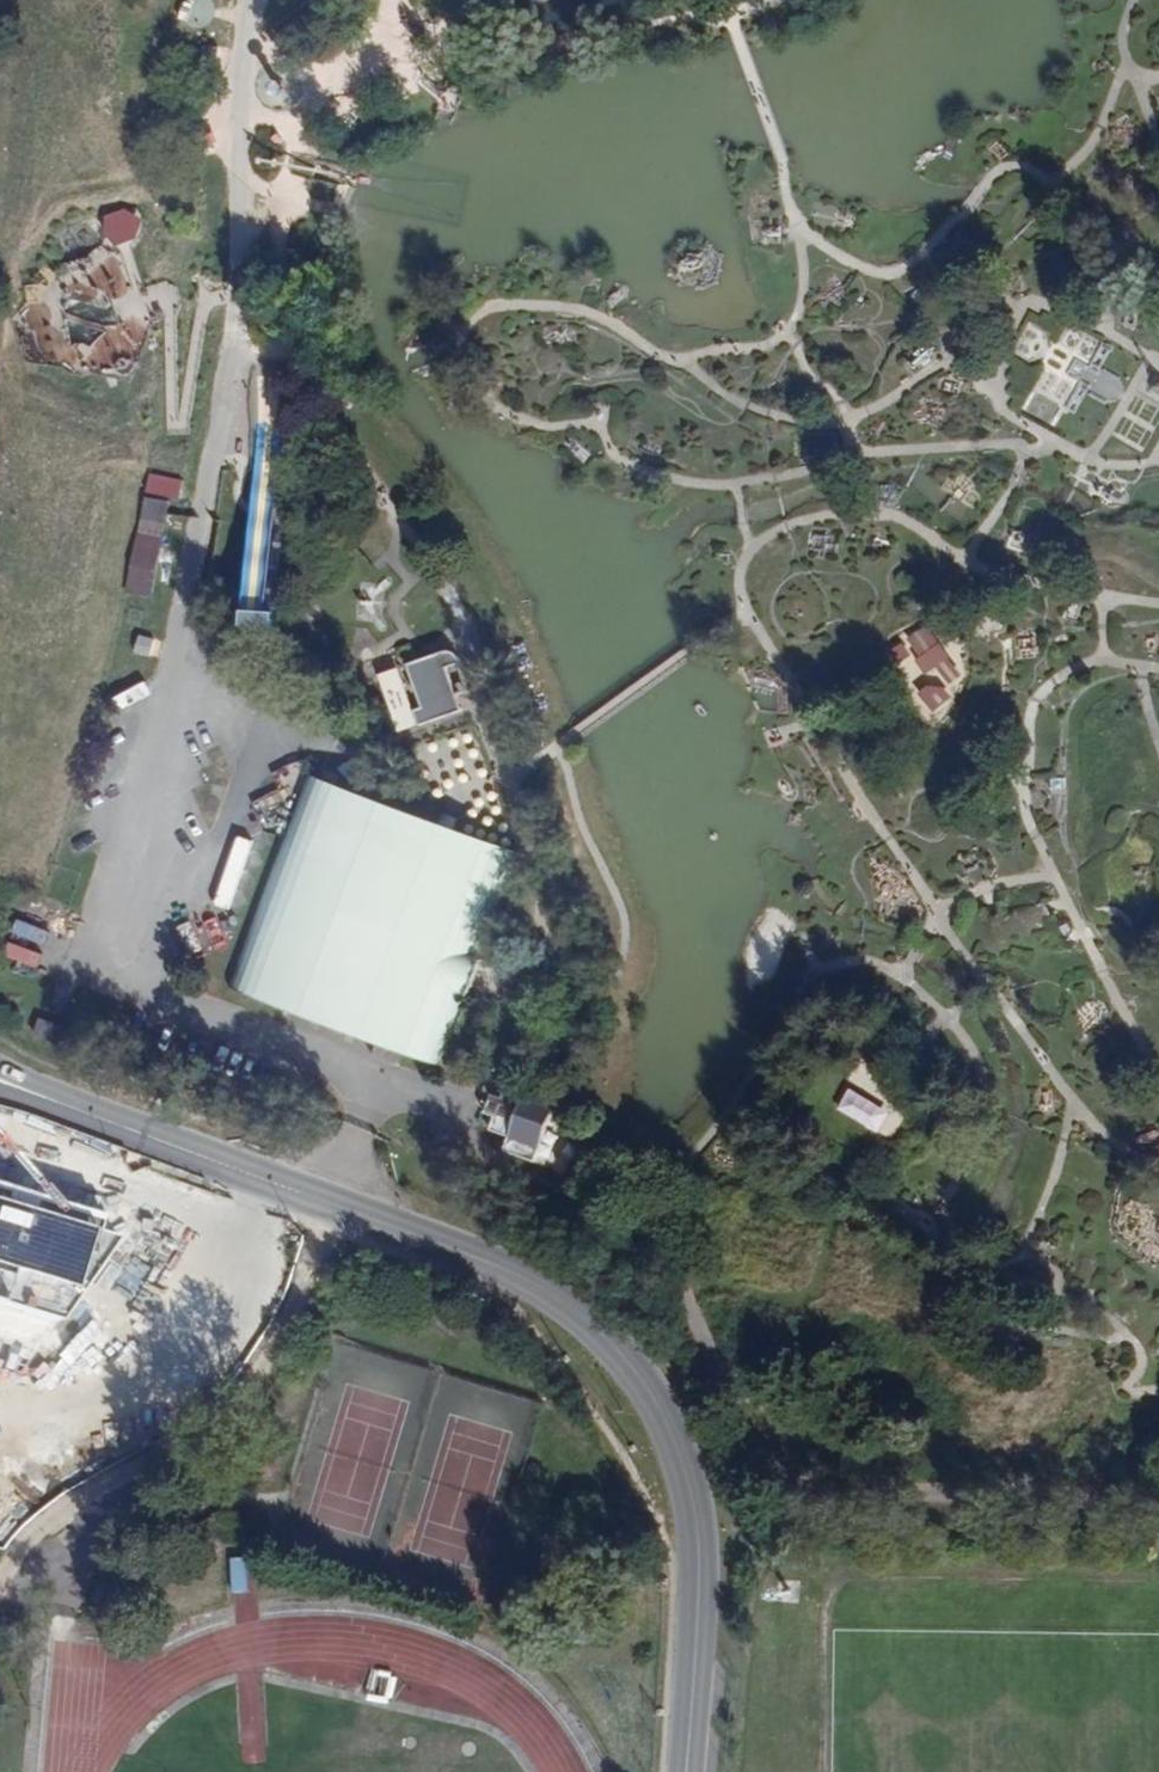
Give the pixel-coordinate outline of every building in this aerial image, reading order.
[(1101,368),(1111,348),(1033,308),(1011,350),(1043,367),(1023,405),(1063,425),(1081,389),(1113,405),(1126,381),(1101,368)] [(260,362),(246,537),(264,538),(279,363),(260,362)] [(154,594),(169,500),(143,496),(136,534),(131,533),(123,589),(154,594)] [(262,621),(263,605),(230,604),(230,620),(262,621)] [(926,625),(909,637),(915,646),(912,648),(919,658),(916,660),(925,674),(937,666),(949,683),(961,676),(926,625)] [(911,656),(899,641),(888,650),(900,664),(911,656)] [(444,663),(457,658),(455,655),(449,652),(441,651),(406,664),(421,707),(413,710),(419,725),(461,709),(456,694),(444,663)] [(469,689),(457,658),(444,663),(456,694),(469,689)] [(926,685),(918,691),(934,712),(952,698),(943,686),(926,685)] [(238,985),(446,1059),(517,851),(455,829),(440,823),(310,777),(238,985)] [(459,817),(444,812),(440,823),(455,829),(459,817)] [(211,949),(225,944),(217,920),(203,924),(211,949)] [(566,1085),(536,1075),(532,1088),(512,1081),(507,1095),(501,1115),(497,1128),(516,1135),(511,1148),(542,1159),(566,1085)] [(890,1113),(850,1088),(837,1110),(877,1134),(890,1113)] [(489,1111),(501,1115),(507,1095),(496,1091),(489,1111)]
